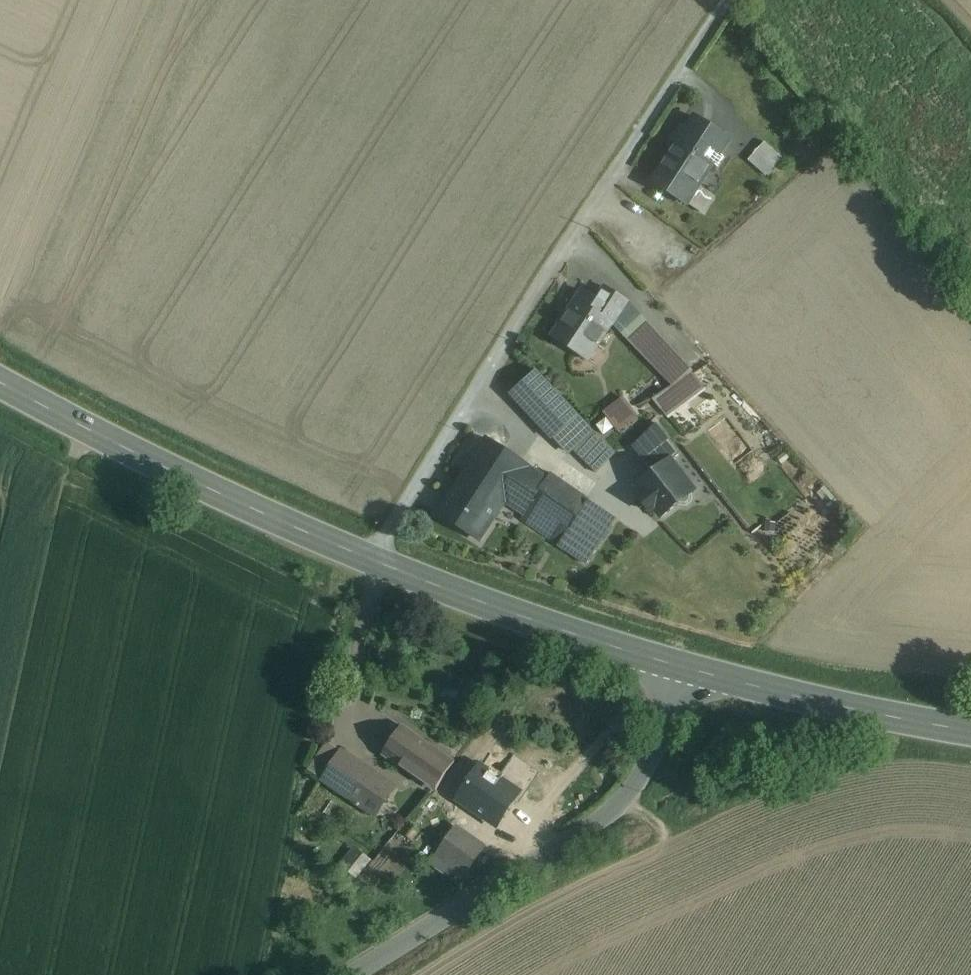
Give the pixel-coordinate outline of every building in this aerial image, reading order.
[(728,138),(696,117),(688,130),(681,126),(673,138),(679,142),(680,143),(712,163),(713,163),(718,166),(724,156),(719,153),(728,138)] [(679,142),(653,181),(687,203),(713,163),(712,163),(680,143),(679,142)] [(780,154),(762,142),(748,165),(767,177),(780,154)] [(592,310),(578,300),(553,337),(584,357),(593,343),(597,345),(611,324),(613,325),(628,302),(607,288),(592,310)] [(613,325),(672,385),(655,399),(667,415),(706,387),(692,370),(628,302),(613,325)] [(578,415),(537,370),(512,393),(554,438),(578,415)] [(624,399),(606,413),(618,430),(637,415),(624,399)] [(554,438),(567,452),(582,438),(592,429),(578,415),(554,438)] [(615,454),(592,429),(582,438),(583,438),(607,462),(615,454)] [(607,462),(583,438),(573,449),(597,473),(607,462)] [(528,466),(488,439),(465,473),(505,500),(528,466)] [(670,439),(643,460),(654,474),(671,460),(672,461),(681,454),(670,439)] [(671,460),(654,474),(641,484),(648,493),(641,499),(650,511),(654,507),(662,516),(679,503),(680,504),(686,505),(691,501),(692,495),(690,493),(695,490),(672,461),(671,460)] [(505,500),(504,501),(524,514),(521,519),(534,528),(543,513),(530,505),(548,479),(528,466),(505,500)] [(505,500),(465,473),(445,503),(439,513),(479,539),(504,501),(505,500)] [(589,499),(551,473),(548,479),(530,505),(543,513),(568,530),(588,502),(589,499)] [(568,530),(558,545),(586,563),(615,520),(588,502),(568,530)] [(568,530),(543,513),(534,528),(558,545),(568,530)] [(453,761),(403,726),(384,754),(395,761),(408,771),(434,789),(435,789),(453,761)] [(328,738),(313,769),(324,774),(338,743),(328,738)] [(395,787),(342,751),(323,780),(340,791),(376,815),(395,787)] [(503,796),(453,761),(435,789),(484,823),(485,823),(503,796)] [(410,825),(404,834),(411,840),(418,831),(410,825)] [(484,849),(454,828),(435,856),(450,867),(465,877),(484,849)] [(347,867),(363,872),(369,852),(353,847),(347,867)] [(450,867),(435,856),(431,862),(446,873),(450,867)]
